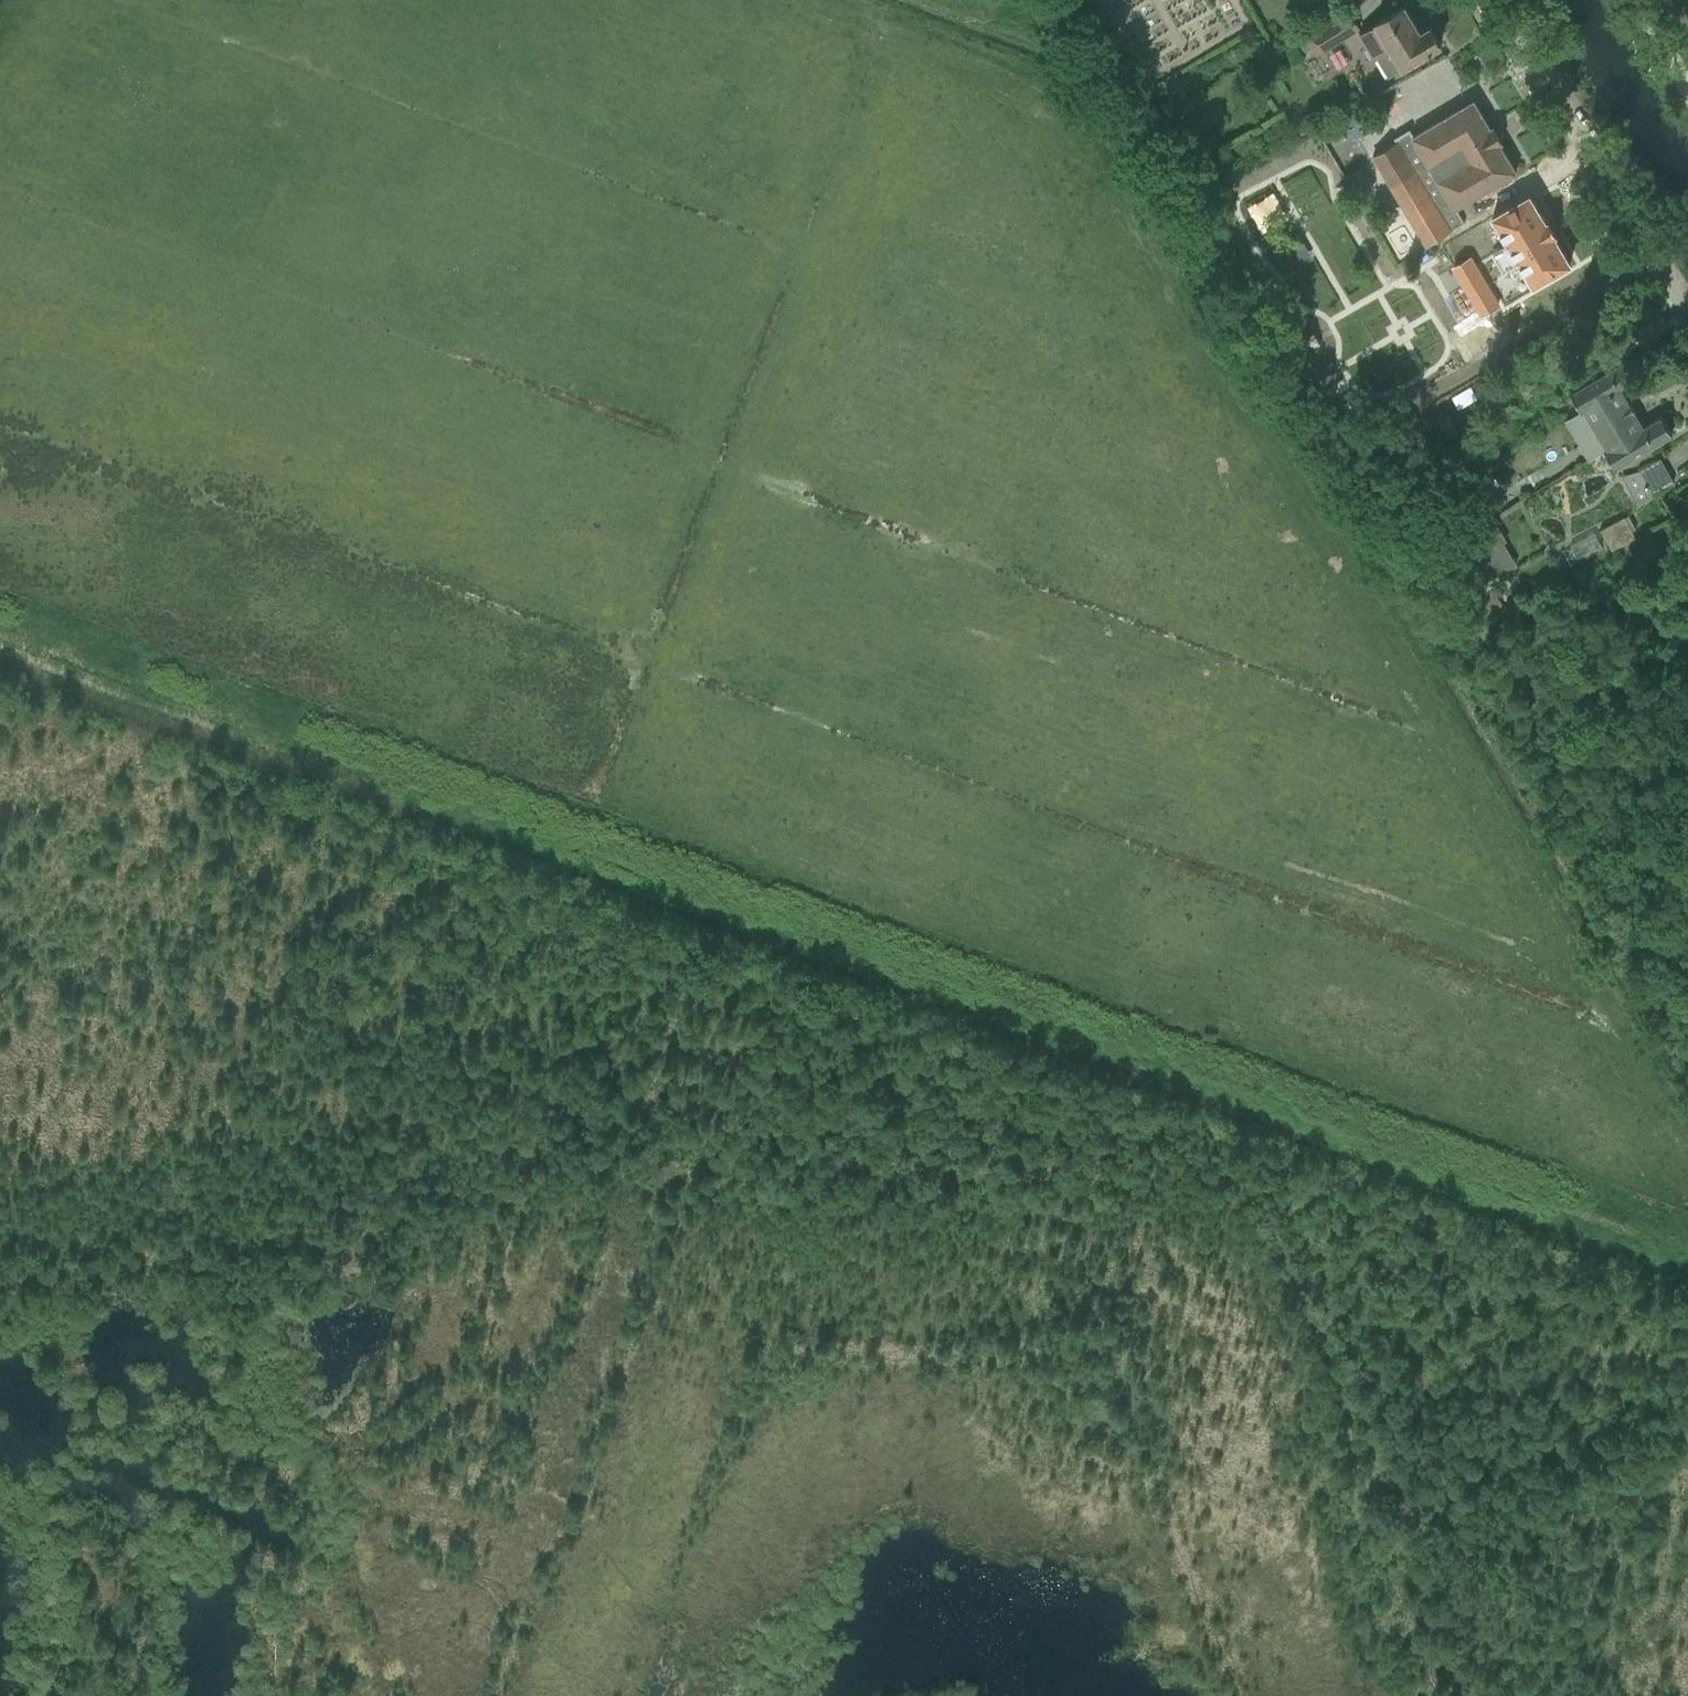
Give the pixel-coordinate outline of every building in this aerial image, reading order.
[(1421,31),(1406,5),(1359,33),(1373,56),(1376,54),(1388,76),(1441,45),(1430,26),(1421,31)] [(1316,54),(1340,40),(1359,28),(1349,12),(1297,43),(1302,53),(1312,47),(1316,54)] [(1474,100),(1413,136),(1411,133),(1373,156),(1427,245),(1465,222),(1457,209),(1517,172),(1500,144),(1502,142),(1493,127),(1491,128),(1474,100)] [(1533,285),(1571,262),(1554,234),(1556,233),(1549,221),(1547,223),(1530,194),(1492,217),(1507,241),(1492,249),(1504,269),(1509,266),(1515,276),(1525,270),(1533,285)] [(1304,244),(1299,234),(1290,239),(1296,249),(1304,244)] [(1471,256),(1453,266),(1479,311),(1482,316),(1500,304),(1472,255),(1471,256)] [(1582,411),(1583,410),(1621,387),(1639,377),(1628,359),(1571,392),(1582,411)] [(1606,449),(1644,426),(1635,412),(1636,411),(1631,402),(1630,402),(1621,387),(1583,410),(1606,449)] [(1615,467),(1673,433),(1662,416),(1644,426),(1606,449),(1605,450),(1615,467)] [(1637,503),(1655,493),(1674,482),(1660,458),(1641,469),(1622,475),(1637,503)] [(1601,528),(1613,550),(1636,537),(1633,531),(1625,517),(1624,516),(1601,528)]
